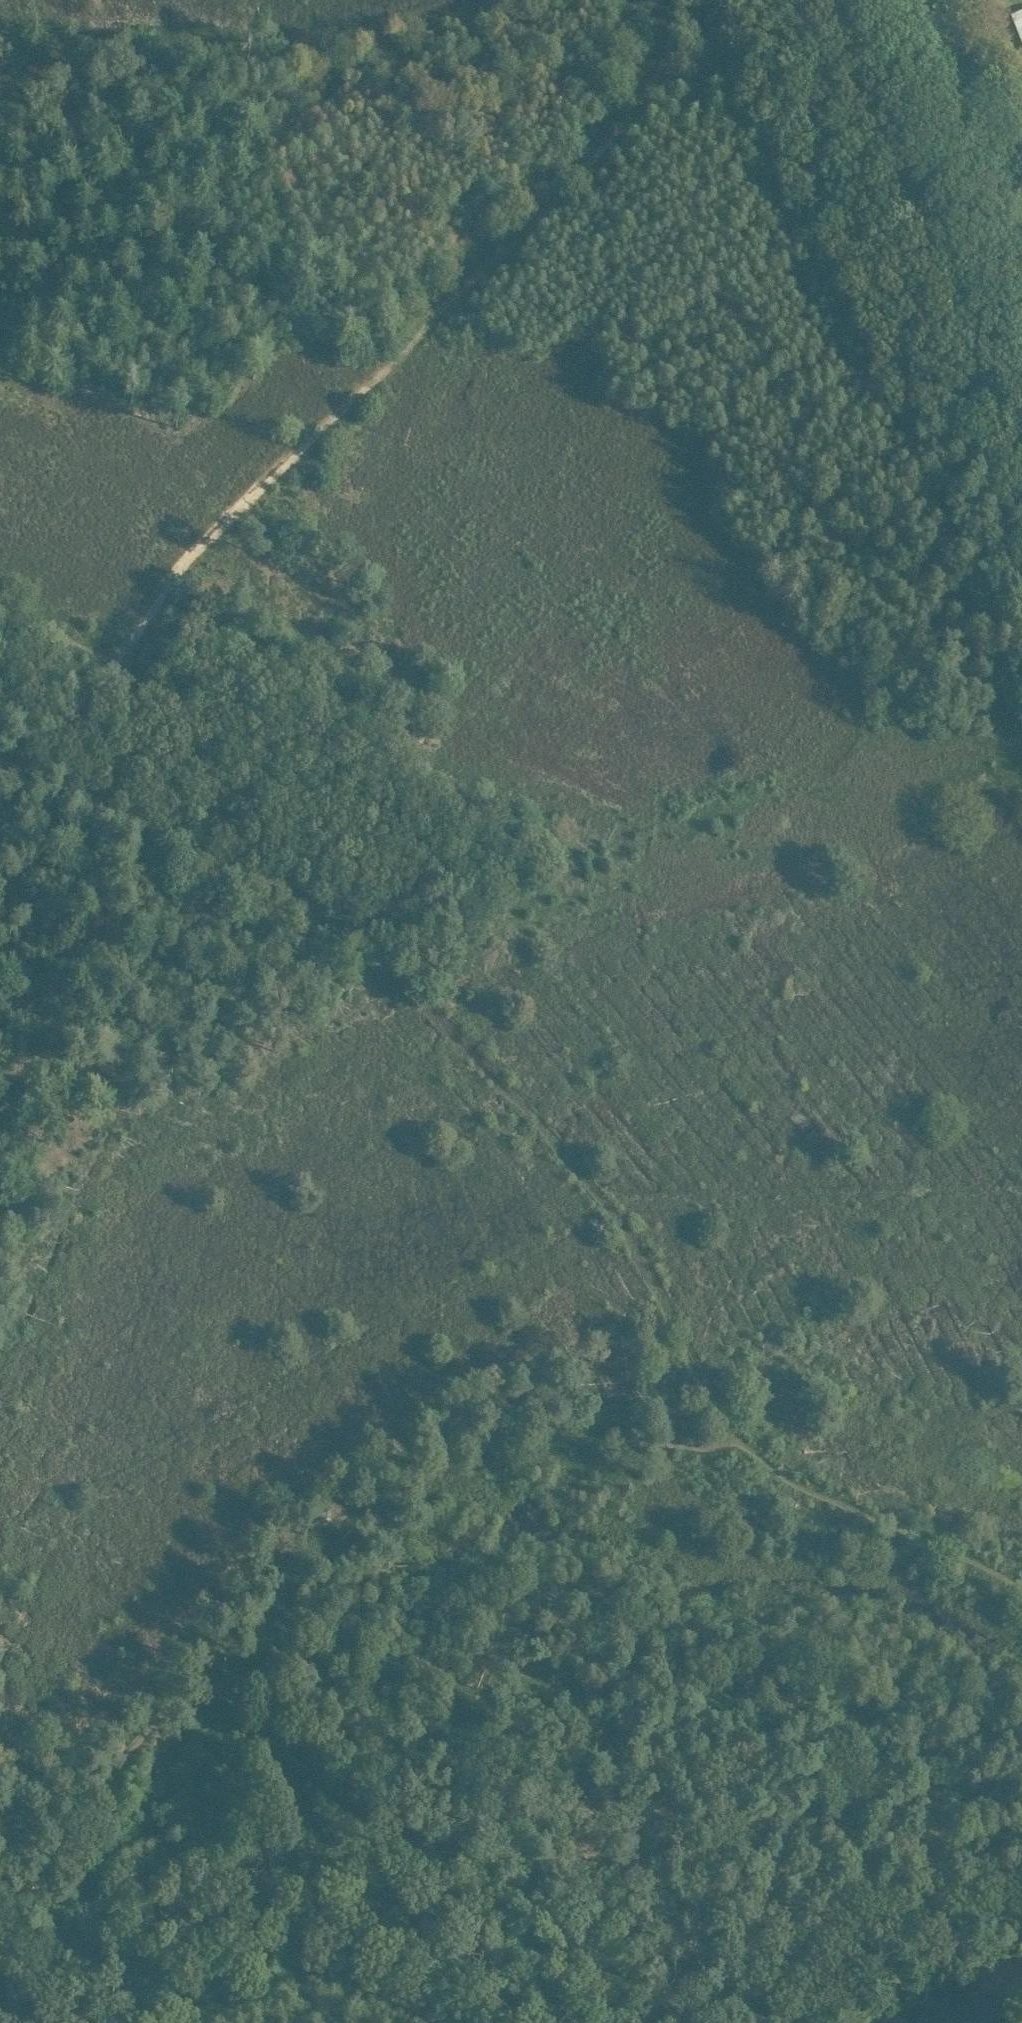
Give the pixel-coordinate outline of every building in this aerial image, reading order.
[(1021,36),(1021,38),(1021,14),(1014,17),(1021,36)]
